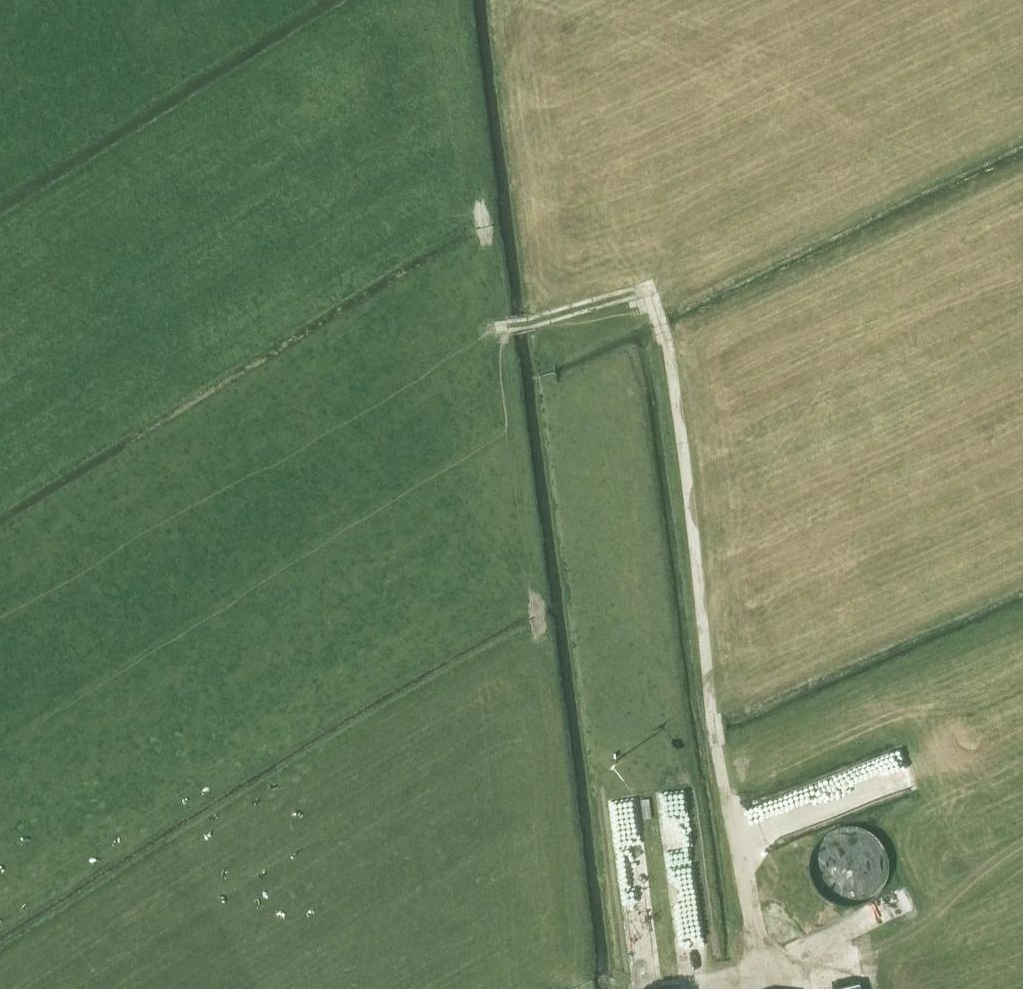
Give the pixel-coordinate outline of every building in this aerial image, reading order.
[(864,777),(882,771),(889,792),(898,792),(913,787),(913,785),(907,767),(907,752),(905,746),(837,769),(837,771),(841,782),(852,781),(852,791),(864,791),(864,777)] [(818,896),(828,904),(840,908),(853,909),(866,905),(876,897),(883,887),(887,875),(887,862),(883,851),(876,841),(866,834),(855,830),(843,830),(832,833),(822,839),(814,849),(809,861),(808,873),(811,885),(818,896)]
